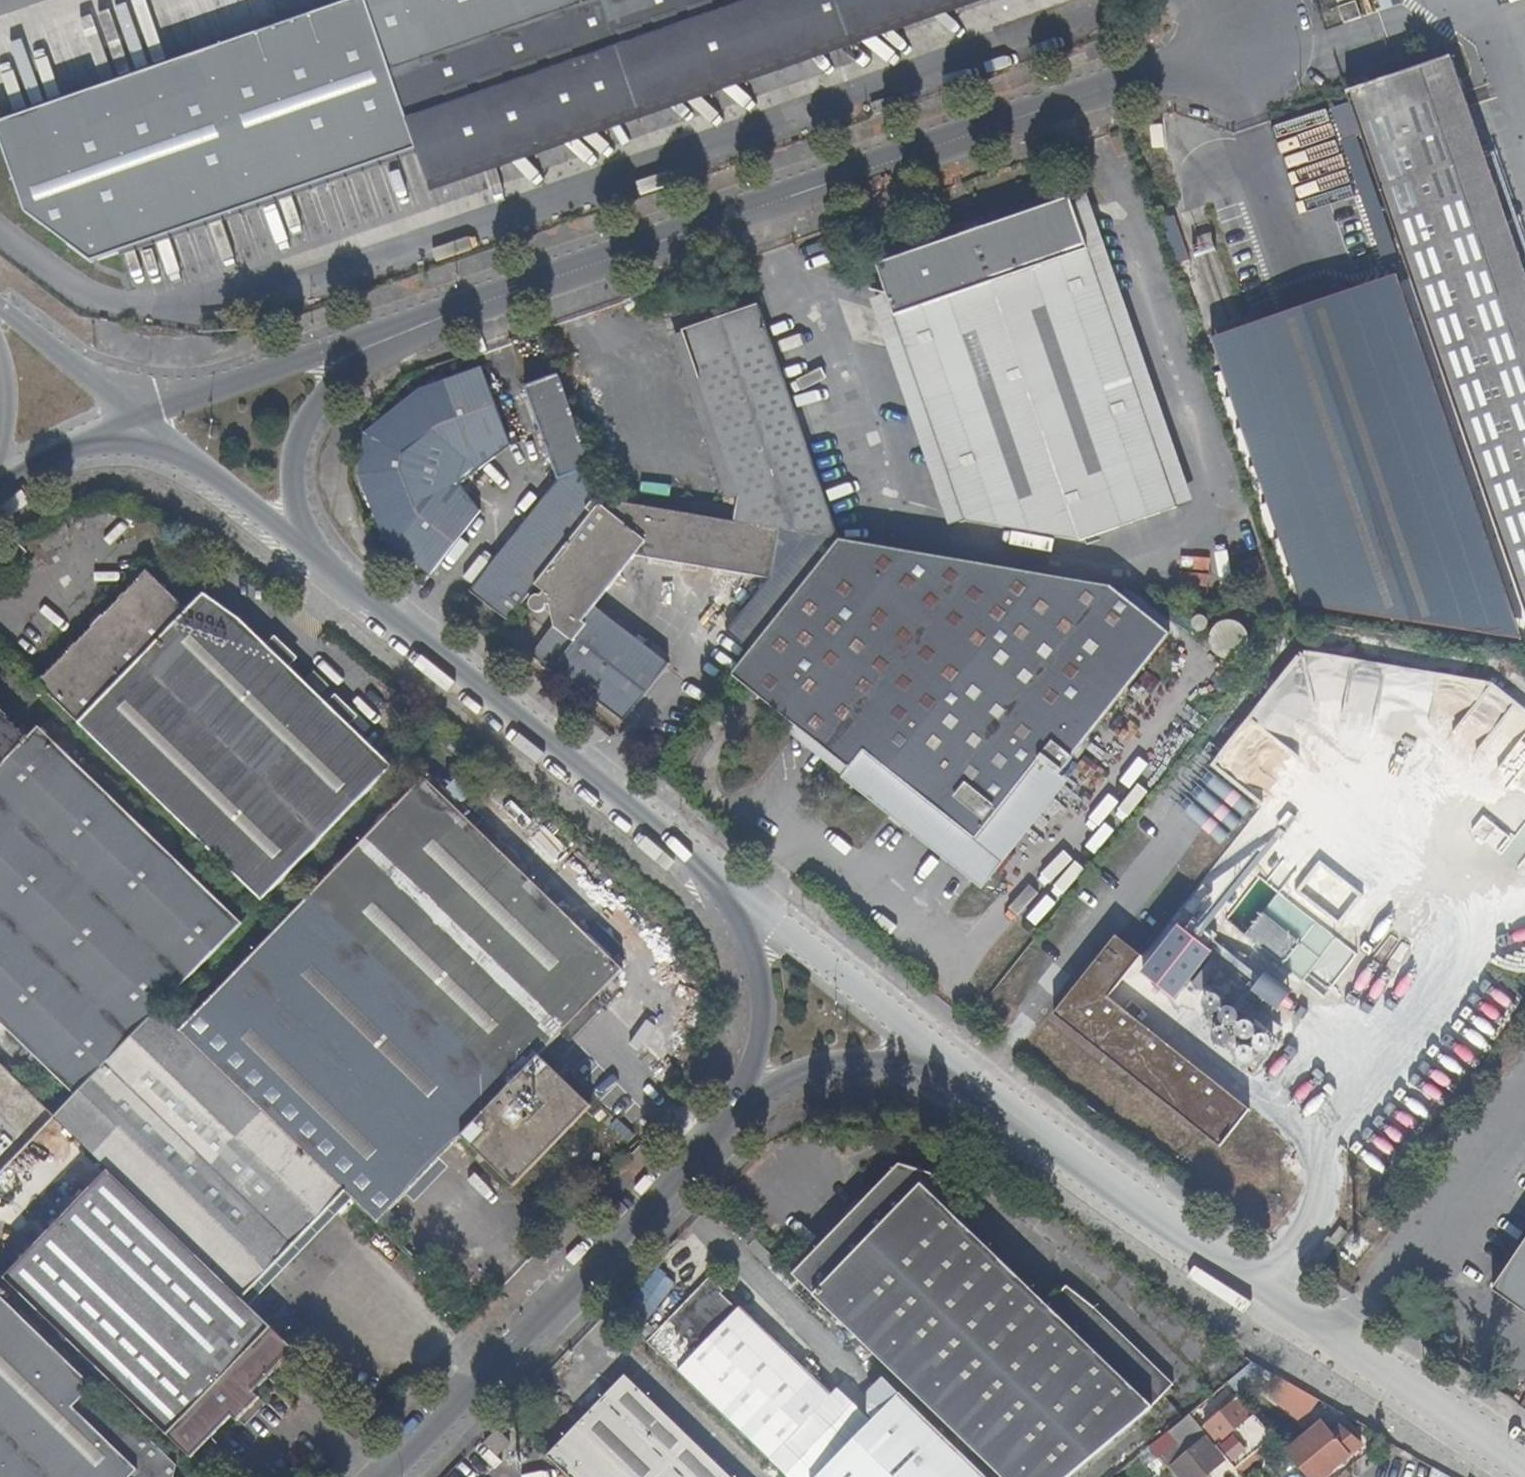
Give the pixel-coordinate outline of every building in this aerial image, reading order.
[(0,117),(0,161),(12,203),(92,263),(416,155),(423,176),(935,0),(339,0),(0,117)] [(968,0),(968,14),(986,14),(986,0),(968,0)] [(1339,6),(1343,22),(1363,16),(1358,0),(1357,0),(1339,6)] [(1397,2),(1396,0),(1377,0),(1379,8),(1397,2)] [(1452,56),(1346,92),(1410,277),(1524,610),(1524,272),(1452,56)] [(1068,199),(873,267),(963,523),(1077,542),(1175,506),(1068,199)] [(1410,277),(1215,345),(1294,567),(1336,624),(1453,646),(1514,646),(1514,656),(1524,659),(1524,610),(1410,277)] [(778,530),(840,540),(756,305),(680,330),(739,495),(736,523),(778,530)] [(510,444),(484,366),(419,390),(366,433),(360,478),(387,544),(432,576),(482,513),(462,483),(510,444)] [(589,463),(558,376),(529,386),(561,472),(589,463)] [(603,502),(589,463),(561,472),(467,594),(504,622),(534,588),(603,502)] [(770,580),(778,530),(736,523),(603,502),(534,588),(541,592),(538,597),(536,596),(532,597),(529,601),(528,604),(530,608),(532,609),(534,609),(538,608),(540,607),(555,620),(555,629),(573,643),(585,627),(581,624),(592,610),(636,557),(770,580)] [(1080,762),(1180,640),(1118,591),(1066,582),(992,570),(845,545),(738,680),(900,807),(988,876),(1066,780),(1068,781),(1082,764),(1080,762)] [(262,901),(393,764),(242,618),(202,594),(187,610),(147,571),(37,683),(262,901)] [(666,665),(592,610),(581,624),(585,627),(573,643),(555,629),(551,631),(532,656),(622,723),(666,665)] [(1424,728),(1432,679),(1418,670),(1292,650),(1247,719),(1252,721),(1242,736),(1240,735),(1233,731),(1216,756),(1214,769),(1263,802),(1272,803),(1286,781),(1319,786),(1275,758),(1313,763),(1331,735),(1319,727),(1330,710),(1374,717),(1380,721),(1424,728)] [(158,1010),(243,920),(37,725),(25,738),(0,713),(0,1021),(77,1094),(158,1010)] [(425,778),(284,923),(179,1030),(344,1191),(375,1221),(465,1129),(509,1173),(525,1157),(577,1105),(532,1061),(622,968),(425,778)] [(1277,891),(1242,935),(1322,996),(1356,952),(1277,891)] [(1235,1093),(1112,998),(1147,956),(1122,936),(1102,961),(1112,969),(1108,974),(1098,966),(1060,1014),(1114,1058),(1120,1051),(1132,1061),(1127,1068),(1228,1148),(1257,1111),(1235,1093)] [(1112,969),(1102,961),(1098,966),(1108,974),(1112,969)] [(241,1299),(344,1191),(179,1030),(158,1010),(77,1094),(55,1117),(108,1170),(241,1299)] [(1120,1051),(1114,1058),(1127,1068),(1132,1061),(1120,1051)] [(790,1272),(1003,1476),(1061,1476),(1140,1394),(1159,1368),(1080,1293),(1061,1283),(1044,1302),(940,1204),(948,1195),(925,1172),(895,1162),(790,1272)] [(251,1395),(293,1351),(241,1299),(108,1170),(4,1279),(188,1459),(228,1418),(233,1422),(255,1399),(251,1395)] [(1499,1289),(1524,1307),(1524,1250),(1499,1289)] [(656,1268),(623,1307),(642,1323),(675,1284),(656,1268)] [(709,1276),(645,1342),(769,1460),(799,1428),(833,1394),(776,1340),(740,1306),(737,1310),(720,1294),(724,1291),(709,1276)] [(176,1469),(0,1298),(0,1476),(175,1476),(176,1469)] [(790,1326),(776,1340),(833,1394),(840,1387),(846,1379),(790,1326)] [(1268,1372),(1250,1362),(1227,1381),(1232,1388),(1236,1392),(1251,1379),(1255,1383),(1268,1372)] [(548,1458),(569,1476),(730,1476),(624,1377),(548,1458)] [(1239,1396),(1255,1383),(1251,1379),(1236,1392),(1239,1396)] [(769,1460),(787,1476),(820,1476),(875,1420),(840,1387),(833,1394),(769,1460)] [(902,1392),(875,1420),(820,1476),(990,1476),(902,1392)] [(1234,1400),(1203,1426),(1217,1442),(1247,1417),(1234,1400)] [(1217,1442),(1214,1445),(1233,1468),(1269,1438),(1267,1436),(1270,1433),(1253,1412),(1247,1417),(1217,1442)] [(1307,1476),(1321,1476),(1358,1445),(1338,1427),(1330,1434),(1320,1423),(1285,1452),(1307,1476)] [(495,1431),(484,1444),(497,1456),(509,1444),(495,1431)] [(1159,1450),(1181,1476),(1198,1476),(1219,1459),(1199,1436),(1182,1450),(1173,1439),(1159,1450)]
